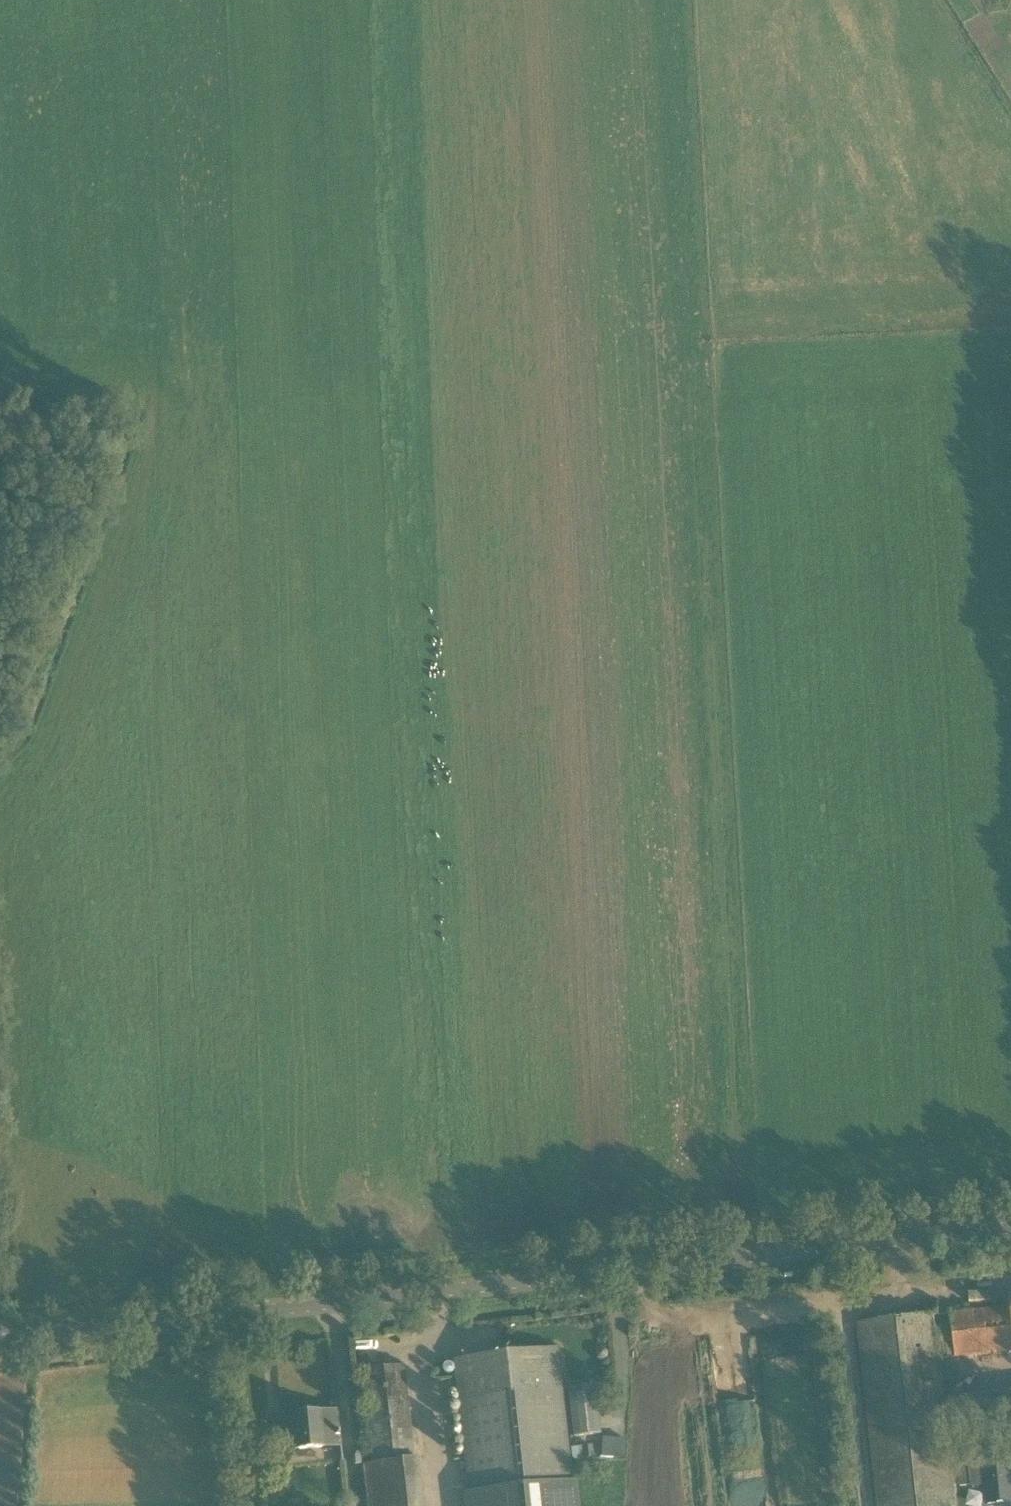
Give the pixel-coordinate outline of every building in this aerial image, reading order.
[(1010,1351),(1010,1297),(1010,1307),(858,1324),(872,1449),(878,1505),(957,1505),(955,1489),(985,1486),(988,1505),(1010,1503),(1010,1466),(952,1473),(939,1360),(1010,1351)] [(799,1338),(765,1339),(766,1356),(800,1355),(799,1338)] [(573,1481),(571,1482),(556,1349),(454,1361),(468,1493),(466,1493),(467,1505),(576,1505),(573,1481)] [(411,1440),(405,1386),(403,1366),(361,1371),(370,1445),(372,1465),(414,1460),(411,1440)] [(599,1434),(594,1385),(569,1388),(574,1437),(599,1434)] [(948,1399),(953,1442),(1010,1435),(1010,1392),(948,1399)] [(282,1417),(284,1437),(285,1451),(340,1446),(336,1412),(282,1417)] [(625,1458),(626,1438),(602,1437),(601,1457),(625,1458)] [(273,1491),(290,1489),(286,1456),(270,1457),(273,1491)]
